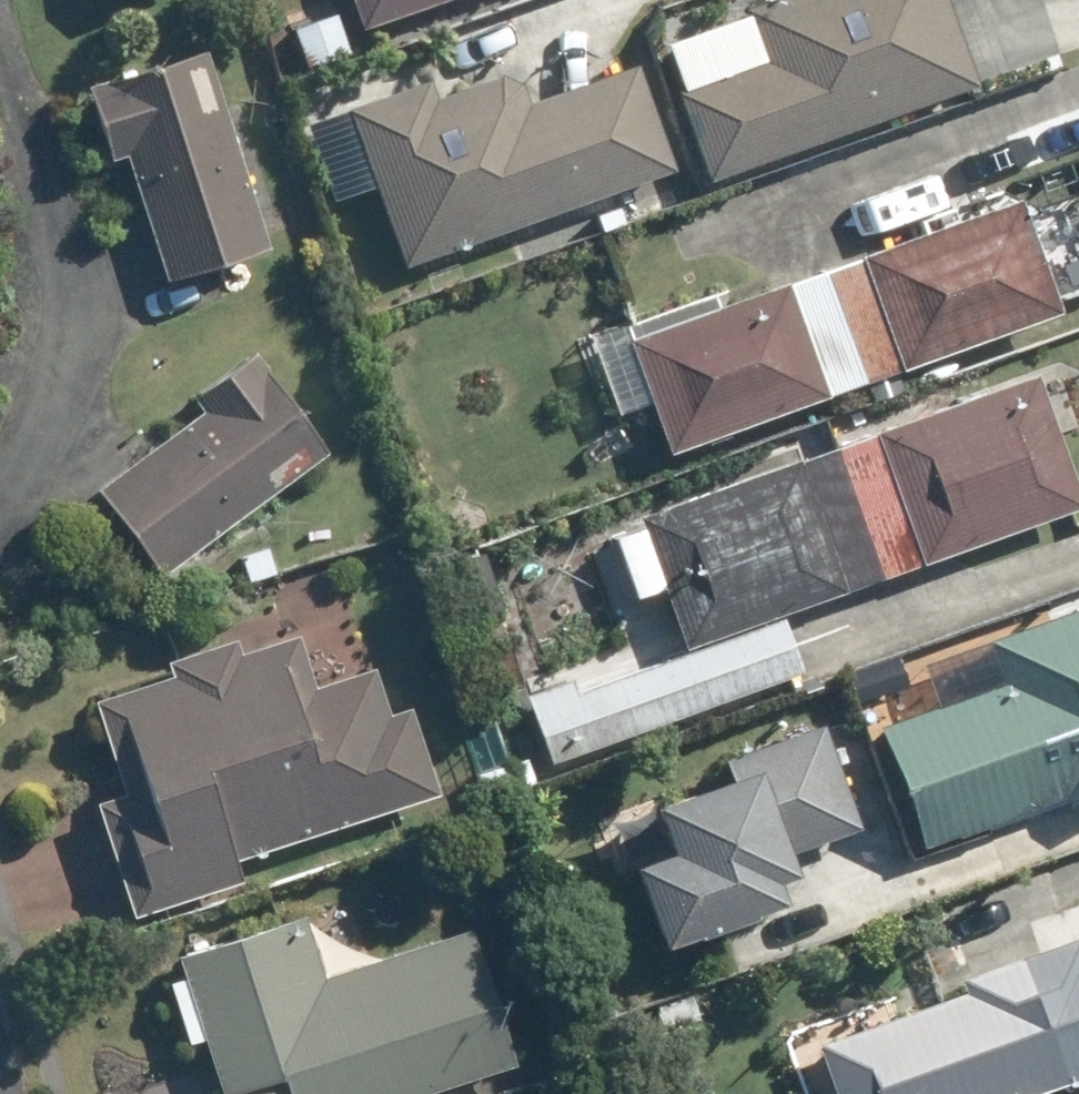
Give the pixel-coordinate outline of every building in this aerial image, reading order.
[(364,24),(432,0),(356,0),(364,24)] [(746,5),(753,26),(764,56),(680,86),(703,163),(810,124),(955,72),(931,0),(758,0),(746,5)] [(335,15),(292,30),(308,71),(349,55),(335,15)] [(205,53),(87,92),(110,161),(126,156),(169,282),(270,247),(205,53)] [(660,169),(629,78),(628,75),(520,111),(511,89),(496,82),(430,106),(423,89),(400,97),(355,113),(370,162),(401,261),(584,196),(660,169)] [(1021,195),(825,265),(864,376),(1060,306),(1021,195)] [(630,319),(635,334),(629,336),(669,448),(864,378),(823,267),(718,306),(712,290),(630,319)] [(193,400),(202,414),(96,491),(161,577),(329,454),(255,356),(193,400)] [(828,443),(875,573),(1075,503),(1028,372),(828,443)] [(827,444),(634,513),(639,528),(679,644),(874,575),(827,444)] [(477,544),(439,557),(460,620),(499,607),(477,544)] [(984,636),(998,679),(875,723),(918,842),(1059,790),(1074,833),(1078,831),(1078,600),(984,636)] [(571,680),(526,695),(550,763),(803,672),(785,621),(576,694),(571,680)] [(128,797),(96,808),(131,918),(244,881),(237,863),(441,796),(413,710),(392,717),(377,670),(315,690),(298,637),(242,656),(237,643),(167,664),(172,681),(98,704),(128,797)] [(851,828),(819,727),(717,759),(723,777),(642,802),(657,849),(617,862),(643,941),(766,902),(759,881),(783,873),(776,852),(851,828)] [(477,776),(489,814),(519,803),(506,765),(477,776)] [(223,1093),(422,1093),(513,1066),(471,932),(328,976),(310,921),(182,960),(188,982),(171,988),(189,1044),(206,1038),(223,1093)] [(715,938),(675,951),(685,979),(725,966),(715,938)] [(1026,957),(1070,1082),(1078,1079),(1078,938),(1026,957)] [(816,1047),(833,1093),(1016,1093),(1068,1076),(1026,957),(961,980),(964,994),(816,1047)]
